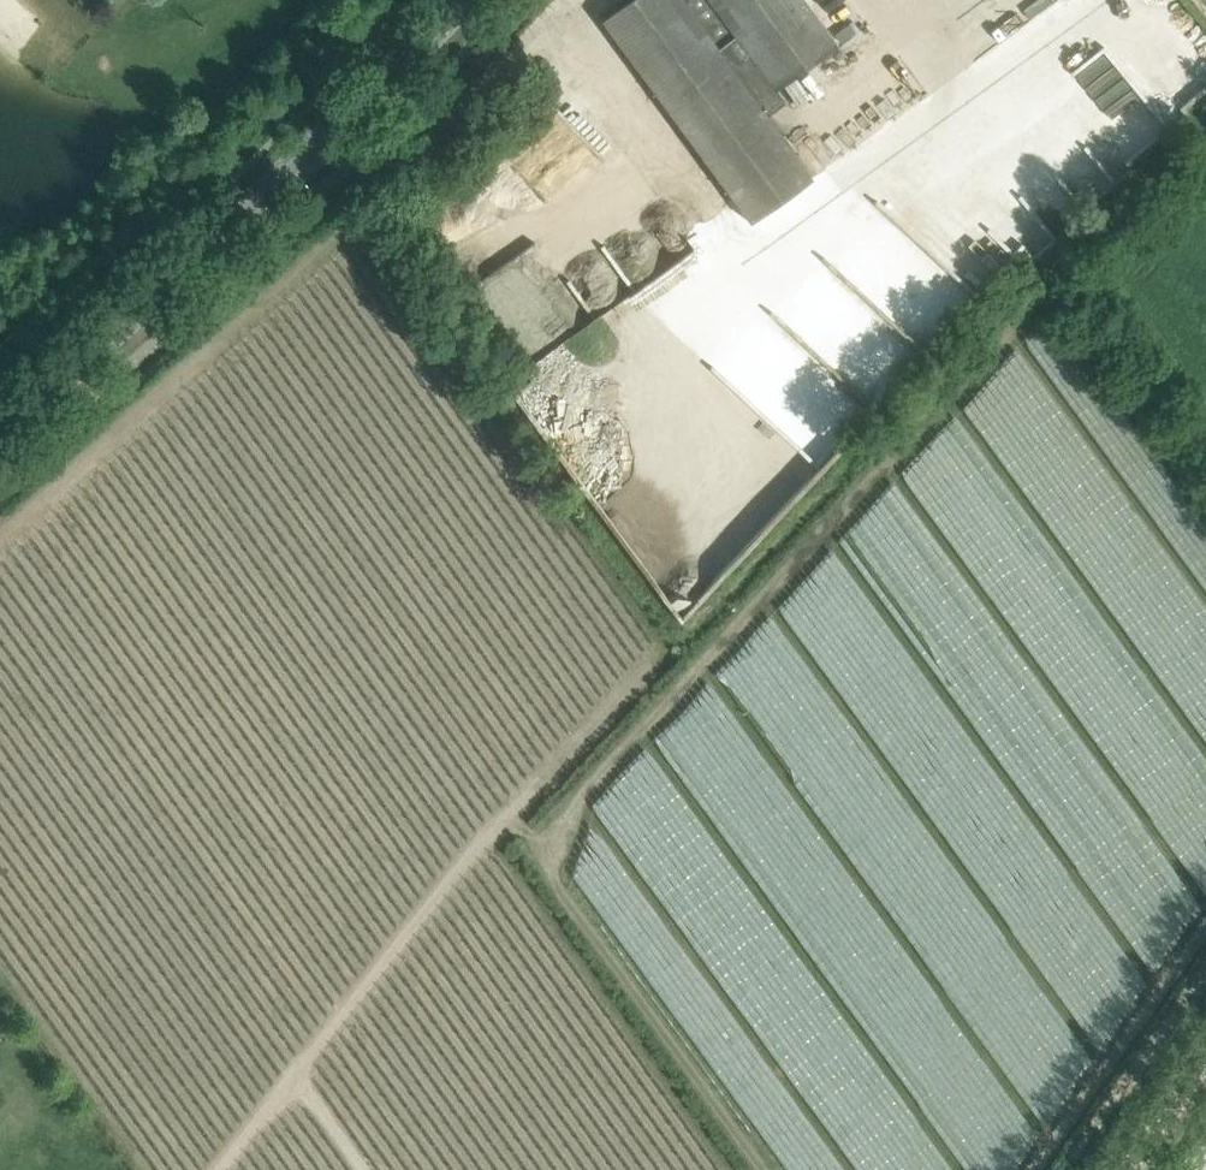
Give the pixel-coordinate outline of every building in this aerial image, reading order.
[(604,22),(617,40),(618,41),(750,219),(811,176),(718,46),(737,33),(777,89),(805,69),(838,46),(804,0),(633,0),(604,22)]
